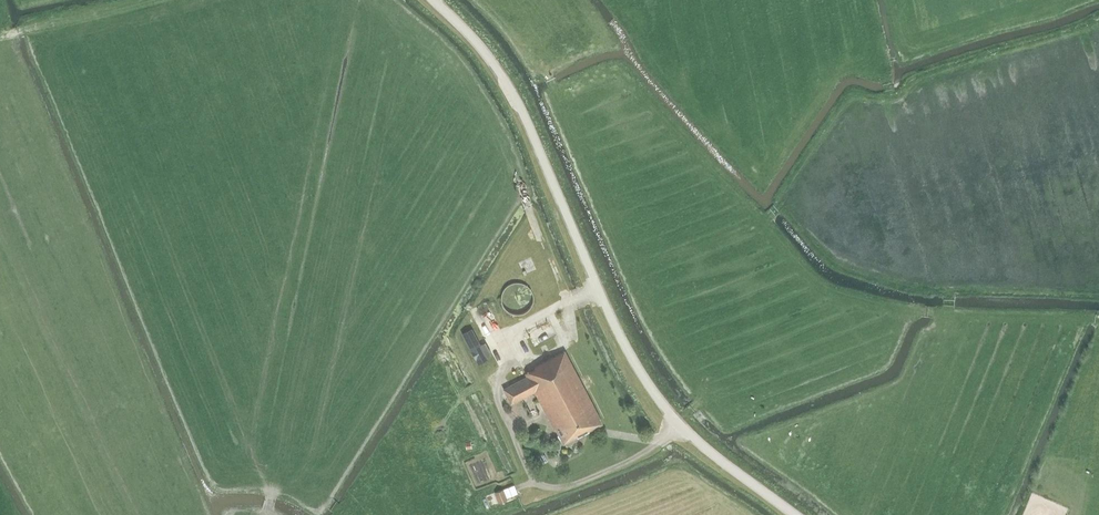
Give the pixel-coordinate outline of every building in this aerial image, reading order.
[(480,346),(471,330),(462,334),(476,360),(490,352),(485,344),(480,346)] [(600,418),(564,351),(534,367),(535,368),(525,373),(527,377),(503,389),(511,404),(535,391),(555,430),(557,429),(559,432),(558,432),(561,440),(563,439),(564,441),(575,436),(576,437),(589,430),(589,428),(600,423),(598,419),(600,418)] [(514,485),(504,489),(494,493),(498,503),(508,500),(507,498),(518,494),(514,485)]
